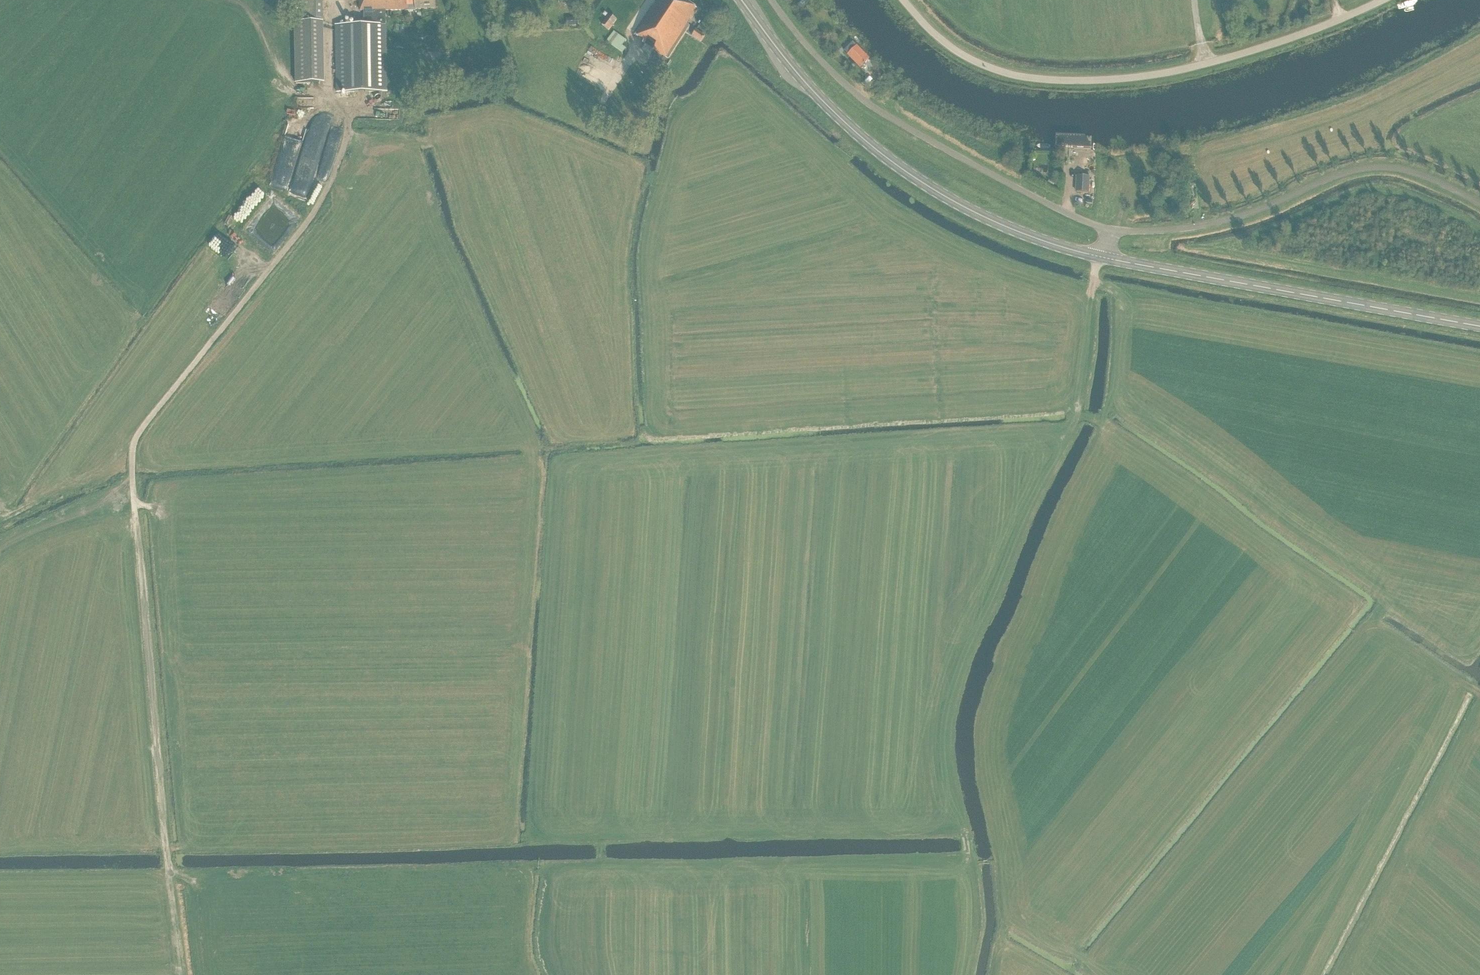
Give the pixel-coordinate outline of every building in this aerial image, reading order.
[(323,20),(323,0),(302,0),(302,20),(323,20)] [(360,11),(364,11),(364,25),(336,25),(337,92),(387,91),(386,10),(408,10),(408,11),(415,11),(415,9),(436,9),(435,0),(359,0),(360,11)] [(698,8),(685,0),(658,0),(635,34),(644,40),(642,42),(645,44),(642,49),(650,55),(653,49),(668,59),(690,26),(686,24),(690,17),(691,18),(698,8)] [(608,30),(616,19),(610,14),(602,25),(608,30)] [(578,17),(567,18),(567,25),(578,25),(578,17)] [(296,84),(325,83),(324,22),(294,23),(296,84)] [(701,42),(704,36),(695,30),(691,36),(701,42)] [(622,54),(626,49),(622,46),(626,40),(613,31),(606,42),(622,54)] [(849,46),(844,50),(848,55),(860,68),(861,68),(866,62),(869,59),(857,46),(856,47),(852,43),(849,46)] [(1055,135),(1055,148),(1092,149),(1092,136),(1055,135)] [(281,184),(297,189),(305,164),(289,160),(281,184)] [(1089,192),(1090,176),(1076,175),(1075,191),(1089,192)] [(315,201),(319,188),(303,183),(299,196),(315,201)]
